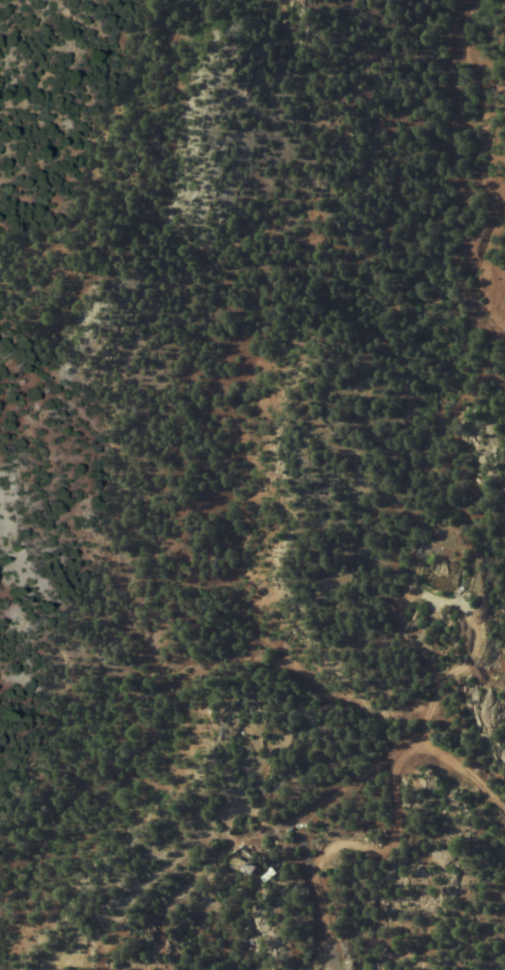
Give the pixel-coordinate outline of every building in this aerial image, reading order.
[(225,869),(247,880),(253,868),(231,857),(225,869)]
